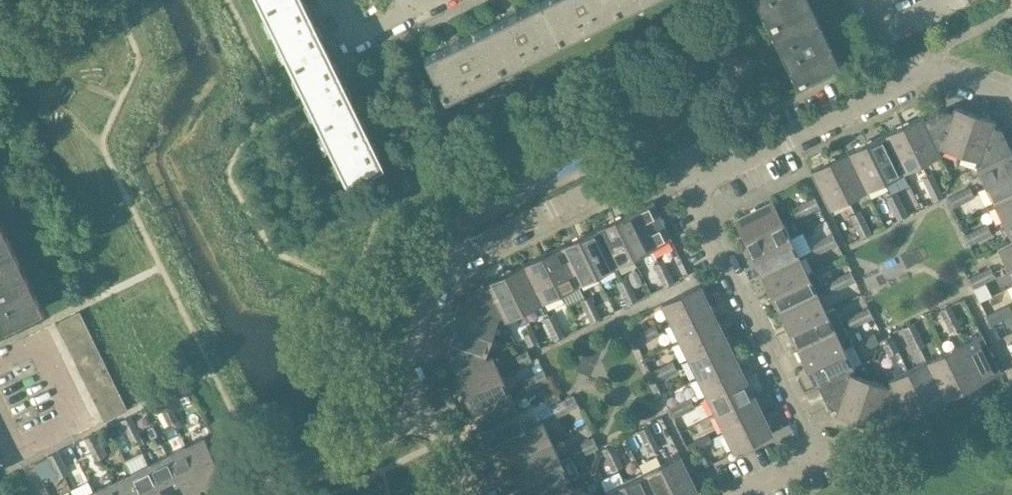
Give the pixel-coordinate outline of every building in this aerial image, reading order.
[(261,6),(289,64),(325,47),(302,0),(274,0),(261,6)] [(507,16),(497,20),(482,28),(503,70),(561,41),(542,0),(539,0),(515,12),(507,16)] [(561,41),(619,13),(613,0),(542,0),(561,41)] [(619,13),(645,0),(613,0),(619,13)] [(767,24),(809,3),(807,0),(755,0),(767,24)] [(809,3),(767,24),(795,82),(833,64),(837,62),(809,3)] [(457,40),(449,44),(440,48),(423,56),(444,98),(503,70),(482,28),(457,40)] [(325,47),(289,64),(317,122),(353,105),(325,47)] [(353,105),(317,122),(346,181),(382,163),(353,105)] [(973,114),(953,106),(951,112),(952,112),(940,147),(960,153),(973,114)] [(943,109),(923,119),(937,148),(940,147),(952,112),(951,112),(943,109)] [(994,121),(973,114),(960,153),(979,160),(991,126),(992,126),(994,121)] [(921,116),(902,125),(921,163),(940,154),(937,148),(923,119),(921,116)] [(902,125),(884,134),(902,172),(921,163),(902,125)] [(1000,129),(992,126),(991,126),(979,160),(981,164),(1010,149),(1000,129)] [(884,134),(866,143),(884,181),(902,172),(884,134)] [(866,143),(847,152),(866,190),(884,181),(866,143)] [(981,164),(975,166),(984,185),(1011,172),(1011,148),(1010,149),(981,164)] [(847,152),(829,161),(847,199),(866,190),(847,152)] [(828,208),(847,199),(829,161),(810,170),(828,208)] [(984,185),(993,204),(1011,195),(1011,172),(984,185)] [(932,174),(928,177),(923,179),(928,190),(938,186),(932,174)] [(938,186),(928,190),(934,201),(943,197),(938,186)] [(969,187),(958,192),(963,202),(974,196),(969,187)] [(886,197),(891,208),(901,203),(895,192),(886,197)] [(958,192),(947,198),(952,207),(963,202),(958,192)] [(993,204),(1002,222),(1011,217),(1011,195),(993,204)] [(814,197),(803,203),(808,212),(819,207),(814,197)] [(652,201),(633,210),(651,248),(670,239),(652,201)] [(771,201),(736,218),(733,219),(743,238),(781,220),(771,201)] [(797,218),(808,212),(803,203),(792,208),(797,218)] [(901,203),(891,208),(897,219),(906,215),(901,203)] [(633,210),(615,219),(633,257),(651,248),(633,210)] [(849,215),(855,226),(864,221),(859,210),(849,215)] [(1002,222),(1011,239),(1011,240),(1011,217),(1002,222)] [(615,219),(596,228),(615,266),(633,257),(615,219)] [(781,220),(743,238),(752,257),(790,238),(781,220)] [(864,221),(855,226),(860,237),(870,232),(864,221)] [(12,248),(0,223),(0,254),(12,248)] [(986,224),(976,229),(980,238),(991,233),(986,224)] [(596,228),(578,237),(596,275),(615,266),(596,228)] [(976,229),(964,235),(969,244),(980,238),(976,229)] [(832,234),(821,239),(826,249),(837,243),(832,234)] [(578,237),(560,246),(578,284),(596,275),(578,237)] [(790,238),(752,257),(761,275),(798,256),(790,238)] [(810,245),(814,254),(826,249),(821,239),(810,245)] [(1011,240),(1011,239),(996,246),(1006,266),(1011,263),(1011,240)] [(560,246),(541,255),(560,293),(578,284),(560,246)] [(0,254),(0,318),(4,326),(4,327),(42,308),(12,248),(0,254)] [(541,255),(523,264),(541,302),(560,293),(541,255)] [(769,293),(807,275),(798,256),(761,275),(769,293)] [(653,264),(658,275),(668,271),(662,260),(653,264)] [(523,264),(504,273),(523,311),(541,302),(523,264)] [(990,268),(979,273),(984,282),(994,277),(990,268)] [(668,271),(658,275),(664,287),(673,282),(668,271)] [(778,312),(816,293),(824,289),(815,271),(807,275),(769,293),(778,312)] [(850,271),(839,276),(844,285),(855,280),(850,271)] [(504,273),(485,282),(486,286),(501,315),(504,320),(523,311),(504,273)] [(979,273),(968,278),(972,288),(984,282),(979,273)] [(832,291),(844,285),(839,276),(828,282),(832,291)] [(616,282),(622,293),(631,289),(626,278),(616,282)] [(699,285),(661,303),(670,322),(708,304),(699,285)] [(486,286),(466,296),(464,303),(463,305),(497,317),(501,315),(486,286)] [(631,289),(622,293),(627,305),(637,300),(631,289)] [(787,330),(825,311),(816,293),(778,312),(787,330)] [(580,300),(585,311),(594,306),(589,296),(580,300)] [(458,302),(451,322),(491,336),(497,317),(463,305),(464,303),(458,302)] [(708,304),(670,322),(679,341),(717,322),(708,304)] [(997,310),(1001,319),(1011,314),(1011,313),(1008,304),(997,310)] [(939,309),(940,310),(945,320),(954,315),(949,305),(939,309)] [(594,306),(585,311),(591,322),(600,318),(594,306)] [(868,307),(857,313),(862,322),(872,317),(868,307)] [(997,310),(986,315),(985,315),(990,324),(1001,319),(997,310)] [(79,311),(56,323),(61,334),(85,323),(79,311)] [(796,348),(834,330),(841,326),(838,320),(831,324),(825,311),(787,330),(796,348)] [(862,322),(857,313),(846,318),(850,328),(862,322)] [(553,314),(548,316),(543,318),(548,329),(558,324),(553,314)] [(954,315),(945,320),(950,332),(960,327),(954,315)] [(451,322),(444,342),(450,344),(450,343),(485,355),(491,336),(451,322)] [(717,322),(679,341),(688,359),(726,341),(717,322)] [(85,323),(61,334),(66,345),(90,334),(85,323)] [(903,328),(908,338),(917,334),(912,323),(903,328)] [(558,324),(548,329),(554,340),(563,336),(558,324)] [(654,325),(643,330),(648,340),(659,334),(654,325)] [(528,346),(538,342),(532,330),(523,335),(528,346)] [(643,330),(632,335),(632,336),(637,345),(648,340),(643,330)] [(805,367),(843,348),(834,330),(796,348),(805,367)] [(867,348),(878,343),(874,333),(862,339),(867,348)] [(90,334),(66,345),(72,356),(95,344),(90,334)] [(917,334),(908,338),(914,350),(923,345),(917,334)] [(981,334),(962,343),(980,381),(999,372),(981,334)] [(892,340),(883,345),(888,355),(897,351),(892,340)] [(726,341),(688,359),(697,377),(735,359),(726,341)] [(485,355),(450,343),(450,344),(447,352),(457,373),(486,358),(485,355)] [(962,343),(944,352),(962,390),(980,381),(962,343)] [(95,344),(72,356),(77,366),(100,355),(95,344)] [(843,348),(805,367),(814,385),(847,369),(852,367),(843,348)] [(516,356),(520,366),(531,360),(527,351),(516,356)] [(944,352),(925,361),(944,399),(962,390),(944,352)] [(100,355),(77,366),(82,377),(106,366),(100,355)] [(486,358),(457,373),(453,374),(463,393),(501,375),(491,356),(486,358)] [(735,359),(697,377),(706,396),(744,377),(735,359)] [(672,361),(661,367),(666,376),(677,371),(672,361)] [(925,361),(907,370),(926,408),(944,399),(925,361)] [(106,366),(82,377),(88,388),(111,377),(106,366)] [(650,372),(655,382),(666,376),(661,367),(650,372)] [(847,369),(814,385),(818,384),(828,404),(836,407),(837,407),(849,373),(847,369)] [(890,385),(905,414),(906,417),(926,408),(907,370),(888,379),(890,385)] [(544,371),(532,377),(537,386),(548,381),(544,371)] [(868,380),(849,373),(837,407),(836,407),(834,412),(854,420),(868,380)] [(501,375),(463,393),(472,412),(510,393),(501,375)] [(111,377),(88,388),(93,399),(117,388),(111,377)] [(522,382),(524,386),(526,392),(537,386),(532,377),(522,382)] [(744,377),(706,396),(715,414),(753,396),(744,377)] [(887,386),(868,380),(854,420),(875,427),(877,421),(876,421),(887,386)] [(887,386),(876,421),(877,421),(885,424),(905,414),(890,385),(887,386)] [(117,388),(93,399),(98,410),(122,398),(117,388)] [(510,393),(472,412),(481,430),(519,412),(510,393)] [(574,396),(562,402),(567,412),(578,406),(574,396)] [(753,396),(715,414),(724,432),(762,414),(753,396)] [(167,397),(157,402),(162,413),(172,408),(167,397)] [(122,398),(98,410),(104,422),(127,410),(127,409),(122,398)] [(690,398),(679,403),(683,413),(695,407),(690,398)] [(562,402),(552,407),(556,417),(567,412),(562,402)] [(679,403),(668,409),(672,418),(683,413),(679,403)] [(172,408),(162,413),(168,424),(177,420),(172,408)] [(519,412),(481,430),(490,449),(505,442),(504,442),(528,430),(527,429),(519,412)] [(762,414),(724,432),(733,451),(771,433),(762,414)] [(130,415),(121,420),(126,430),(135,426),(130,415)] [(528,430),(504,442),(505,442),(513,460),(551,441),(542,422),(527,429),(528,430)] [(638,430),(644,441),(653,436),(648,425),(638,430)] [(135,426),(126,430),(131,442),(141,437),(135,426)] [(93,433),(84,438),(89,448),(99,444),(93,433)] [(713,444),(708,434),(697,440),(702,449),(713,444)] [(653,436),(644,441),(649,452),(658,448),(653,436)] [(204,437),(185,447),(203,485),(222,475),(204,437)] [(593,438),(582,443),(587,452),(598,447),(593,438)] [(702,449),(697,440),(686,445),(690,455),(702,449)] [(551,441),(513,460),(522,478),(560,460),(551,441)] [(571,449),(573,453),(575,458),(587,452),(582,443),(571,449)] [(99,444),(89,448),(95,460),(104,455),(99,444)] [(611,444),(602,449),(607,459),(616,454),(611,444)] [(185,447),(166,455),(185,493),(203,485),(185,447)] [(708,464),(702,449),(690,455),(698,469),(708,464)] [(57,451),(47,456),(53,467),(62,462),(57,451)] [(616,454),(607,459),(613,471),(622,466),(616,454)] [(660,464),(676,494),(692,494),(698,492),(679,454),(660,464)] [(148,464),(163,494),(182,494),(185,493),(166,455),(148,464)] [(522,478),(530,494),(536,494),(564,481),(569,479),(560,460),(522,478)] [(62,462),(53,467),(58,478),(68,473),(62,462)] [(130,473),(140,494),(163,494),(148,464),(130,473)] [(642,473),(653,494),(676,494),(660,464),(642,473)] [(111,482),(118,494),(140,494),(130,473),(111,482)] [(624,481),(631,494),(653,494),(642,473),(624,481)] [(536,494),(562,494),(566,484),(564,481),(536,494)] [(624,481),(604,491),(606,494),(631,494),(624,481)] [(93,491),(95,494),(118,494),(111,482),(93,491)] [(566,484),(562,494),(584,494),(585,491),(566,484)]
